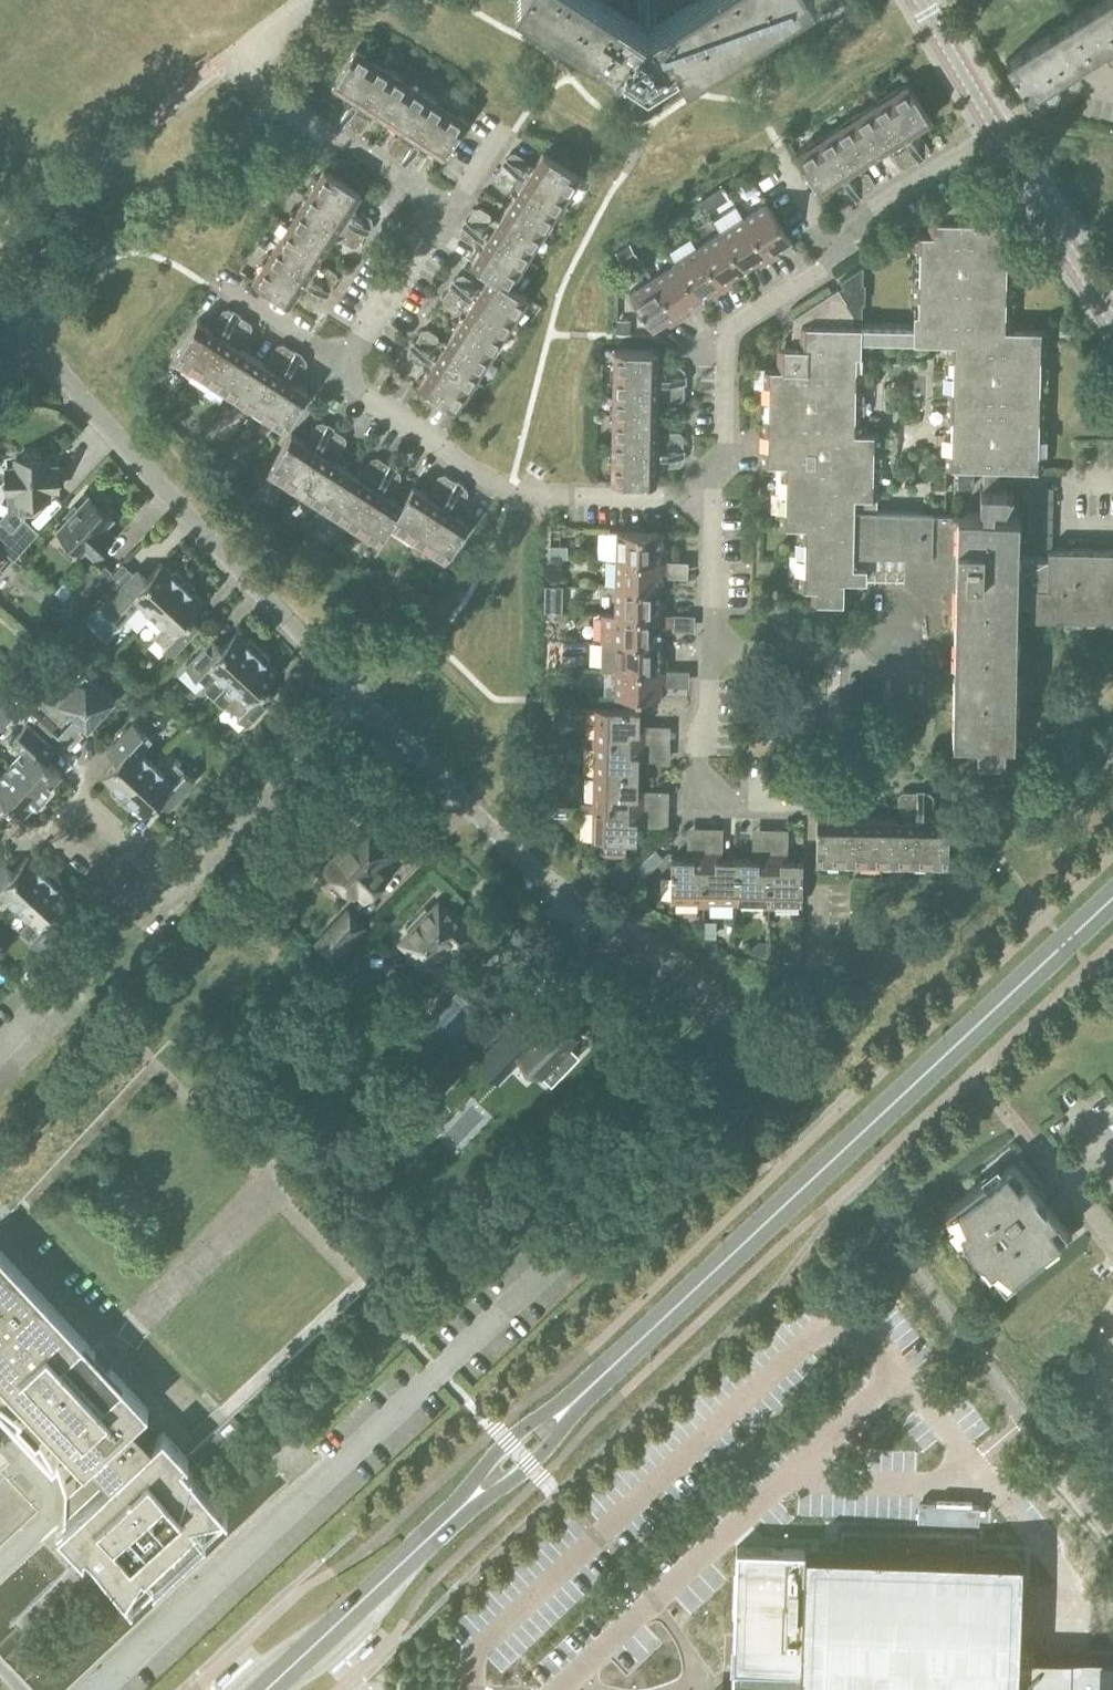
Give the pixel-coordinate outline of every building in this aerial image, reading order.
[(601,0),(516,0),(515,1),(618,67),(621,62),(648,79),(679,60),(687,73),(804,0),(695,0),(648,30),(601,0)] [(1028,93),(1112,40),(1112,0),(1098,0),(1006,58),(1028,93)] [(358,43),(334,80),(352,92),(349,97),(347,96),(347,97),(342,98),(335,108),(336,113),(342,116),(352,101),(356,103),(346,119),(359,128),(364,127),(371,116),(370,111),(368,109),(372,104),(407,127),(404,132),(402,131),(402,132),(397,133),(390,143),(391,148),(404,157),(415,141),(419,143),(408,159),(414,163),(419,162),(426,152),(424,147),(425,146),(423,145),(426,139),(445,151),(469,114),(358,43)] [(909,81),(798,151),(821,188),(840,177),(843,182),(841,183),(842,184),(841,189),(847,199),(852,200),(858,197),(848,181),(852,178),(862,194),(875,186),(876,181),(870,170),(865,169),(864,169),(863,170),(859,164),(895,142),(898,147),(896,148),(897,149),(896,154),(902,164),(907,166),(920,157),(910,141),(915,139),(925,155),(930,151),(931,146),(925,136),(920,135),(920,134),(918,135),(914,130),(933,118),(909,81)] [(233,92),(226,103),(236,109),(243,99),(233,92)] [(477,205),(468,218),(484,228),(482,232),(466,222),(462,228),(463,233),(473,239),(478,238),(479,239),(480,237),(486,240),(474,259),(492,270),(480,288),(475,284),(476,282),(475,277),(464,270),(459,271),(456,277),(472,287),(469,291),(453,281),(445,294),(446,299),(456,306),(461,305),(463,303),(468,307),(445,342),(440,339),(441,337),(440,337),(439,332),(429,325),(424,326),(416,339),(431,350),(429,354),(413,343),(409,349),(410,354),(421,361),(426,360),(427,358),(433,362),(421,380),(458,404),(529,293),(512,281),(582,172),(545,148),(533,166),(528,163),(529,161),(528,161),(527,156),(517,149),(512,150),(509,156),(524,166),(522,170),(506,160),(497,173),(498,178),(509,185),(514,184),(515,182),(521,186),(498,221),(493,218),(494,216),(493,215),(492,210),(482,204),(477,205)] [(326,164),(255,275),(292,299),(304,281),(309,284),(308,286),(309,291),(320,298),(325,297),(328,291),(312,281),(315,277),(331,287),(339,274),(338,269),(328,262),(323,264),(323,263),(321,265),(316,261),(339,226),(344,229),(343,231),(344,232),(345,237),(355,243),(360,242),(368,229),(352,219),(355,214),(371,225),(375,219),(374,214),(363,208),(358,209),(358,208),(356,210),(351,207),(363,188),(326,164)] [(701,199),(707,209),(730,195),(723,184),(701,199)] [(766,407),(764,461),(783,461),(783,482),(787,482),(787,501),(783,501),(782,523),(801,524),(800,544),(805,544),(805,564),(801,564),(800,586),(813,586),(812,599),(843,600),(843,578),(865,579),(865,566),(851,566),(852,508),(868,508),(868,492),(877,492),(877,471),(873,471),(873,450),(878,450),(879,429),(859,428),(859,410),(854,409),(854,390),(860,390),(861,368),(856,368),(856,358),(861,358),(861,336),(913,337),(913,340),(950,340),(949,360),(955,360),(954,380),(948,380),(947,422),(953,422),(952,442),(947,442),(946,464),(1041,467),(1042,444),(1038,444),(1038,424),(1044,425),(1045,382),(1039,382),(1040,362),(1045,362),(1046,328),(1009,327),(1010,307),(1005,307),(1005,299),(1010,299),(1011,275),(1006,275),(1006,256),(1012,256),(1013,220),(991,219),(987,213),(983,215),(979,209),(982,207),(972,191),(945,209),(945,218),(930,218),(929,232),(917,232),(917,254),(922,254),(921,273),(916,273),(915,295),(920,295),(920,304),(915,304),(914,326),(862,325),(862,323),(855,323),(855,319),(862,319),(862,301),(865,301),(865,281),(863,281),(863,263),(840,279),(843,283),(796,315),(795,345),(780,344),(780,367),(766,366),(766,387),(770,387),(770,408),(766,407)] [(769,200),(747,214),(773,255),(781,250),(779,246),(792,238),(769,200)] [(747,214),(744,216),(737,205),(714,219),(721,230),(723,229),(746,265),(759,257),(763,262),(773,255),(747,214)] [(666,234),(662,227),(656,231),(661,238),(666,234)] [(721,230),(701,243),(726,284),(735,279),(732,274),(746,265),(723,229),(721,230)] [(640,256),(630,240),(615,250),(626,266),(640,256)] [(701,243),(678,257),(702,294),(713,287),(716,291),(726,284),(701,243)] [(679,259),(656,274),(683,316),(690,311),(687,306),(702,297),(701,294),(702,294),(678,257),(677,257),(679,259)] [(683,316),(656,274),(633,288),(656,326),(670,317),(673,322),(683,316)] [(198,317),(174,354),(285,425),(309,388),(290,376),(294,371),(295,372),(296,371),(301,370),(307,360),(306,355),(301,352),(291,367),(286,365),(297,349),(283,340),(278,341),(272,352),(273,357),(274,359),(271,364),(235,341),(239,336),(241,337),(241,336),(246,335),(253,325),(252,320),(238,311),(228,327),(224,325),(234,309),(229,305),(224,306),(217,316),(218,321),(218,322),(220,323),(216,329),(198,317)] [(618,319),(618,322),(618,331),(618,332),(620,332),(631,332),(631,319),(618,319)] [(683,457),(683,455),(664,454),(664,449),(683,450),(683,447),(684,434),(680,430),(668,430),(663,433),(663,436),(657,435),(658,393),(664,394),(664,396),(665,396),(668,400),(680,400),(684,396),(685,383),(685,381),(666,380),(666,375),(685,376),(685,374),(685,369),(681,365),(669,365),(666,368),(665,368),(665,371),(658,370),(659,349),(618,348),(615,348),(612,478),(612,480),(656,480),(656,458),(663,459),(663,461),(664,461),(667,465),(679,465),(683,461),(683,457)] [(463,481),(453,497),(449,495),(459,479),(446,470),(441,471),(434,482),(435,487),(437,488),(433,494),(415,482),(403,501),(385,489),(389,484),(391,485),(396,484),(403,473),(402,468),(388,460),(378,476),(374,473),(384,457),(379,454),(374,455),(367,465),(368,470),(370,472),(366,477),(331,454),(334,449),(336,450),(336,449),(341,448),(348,438),(347,433),(334,425),(323,441),(319,438),(329,422),(324,418),(319,419),(312,430),(313,435),(315,437),(311,442),(293,430),(269,467),(380,538),(392,520),(447,555),(471,518),(452,506),(456,501),(458,502),(458,501),(463,500),(470,490),(469,485),(463,481)] [(15,491),(15,500),(19,500),(20,513),(24,513),(34,513),(49,497),(48,487),(59,487),(59,484),(58,470),(58,465),(48,466),(47,455),(40,456),(40,452),(24,452),(24,456),(17,457),(17,467),(6,467),(7,487),(8,487),(8,491),(15,491)] [(974,484),(974,467),(958,467),(958,484),(974,484)] [(982,485),(980,485),(980,499),(981,499),(993,500),(1006,500),(1012,489),(1008,486),(998,485),(982,485)] [(90,493),(79,505),(75,501),(66,511),(70,515),(59,527),(81,548),(85,544),(96,553),(111,536),(101,527),(113,514),(101,503),(105,499),(95,490),(92,494),(90,493)] [(923,510),(868,508),(852,508),(851,566),(865,566),(866,554),(904,555),(903,580),(916,591),(927,591),(938,604),(956,596),(952,737),(976,738),(976,754),(1004,755),(1004,738),(1014,738),(1017,605),(1029,605),(1029,614),(1112,616),(1112,548),(1052,546),(1048,546),(1048,555),(1019,554),(1020,510),(961,508),(961,510),(923,510)] [(0,518),(0,541),(15,555),(39,530),(25,517),(13,530),(3,521),(0,518)] [(283,525),(281,528),(292,535),(294,532),(298,526),(287,519),(283,525)] [(608,531),(604,536),(604,544),(608,548),(607,556),(616,557),(665,558),(665,547),(661,547),(661,542),(661,531),(608,530),(608,531)] [(567,544),(550,544),(550,551),(550,556),(551,556),(560,556),(567,556),(567,544)] [(665,558),(616,557),(616,558),(615,585),(660,586),(661,570),(665,570),(665,558)] [(101,558),(74,587),(64,598),(76,608),(112,568),(101,558)] [(104,581),(115,591),(112,594),(131,612),(141,601),(153,612),(187,575),(178,567),(171,569),(162,560),(147,576),(144,579),(134,570),(133,571),(123,561),(104,581)] [(359,575),(371,581),(372,579),(377,570),(365,563),(359,575)] [(560,574),(550,574),(550,583),(559,584),(560,574)] [(196,584),(187,575),(153,612),(164,623),(154,634),(173,652),(195,628),(186,619),(204,599),(195,590),(196,584)] [(660,586),(615,585),(615,612),(663,613),(664,602),(660,603),(660,586)] [(561,595),(546,595),(546,609),(561,609),(561,595)] [(673,622),(673,614),(663,613),(615,612),(600,612),(599,640),(614,640),(618,641),(618,637),(658,639),(659,625),(663,625),(672,625),(673,625),(673,622)] [(214,696),(262,645),(252,636),(246,638),(237,630),(218,649),(208,640),(186,664),(205,682),(205,688),(214,696)] [(658,639),(618,637),(618,641),(617,665),(665,667),(666,656),(660,656),(661,639),(658,639)] [(262,645),(214,696),(223,704),(229,704),(248,722),(270,698),(260,689),(279,669),(269,660),(271,654),(262,645)] [(617,665),(617,672),(616,695),(659,696),(659,685),(660,680),(665,680),(665,669),(665,667),(617,665)] [(84,725),(90,725),(114,699),(94,680),(93,681),(77,682),(76,681),(66,692),(55,682),(38,701),(62,723),(71,713),(84,726),(84,725)] [(16,697),(7,688),(0,695),(0,703),(6,708),(16,697)] [(597,706),(596,737),(646,738),(647,729),(640,729),(641,707),(597,706)] [(45,714),(41,719),(53,729),(56,725),(45,714)] [(10,763),(46,797),(55,788),(53,781),(62,772),(42,753),(51,744),(27,721),(9,741),(20,751),(10,763)] [(120,797),(154,761),(142,750),(152,738),(133,721),(111,745),(121,754),(102,773),(112,782),(110,789),(120,797)] [(596,745),(596,770),(639,771),(639,752),(646,752),(646,738),(596,737),(582,736),(582,745),(596,745)] [(154,761),(120,797),(129,806),(135,804),(144,813),(163,793),(172,802),(195,778),(176,760),(165,771),(154,761)] [(10,763),(0,773),(0,799),(3,796),(22,814),(31,805),(38,806),(46,797),(10,763)] [(596,770),(595,803),(644,804),(644,794),(638,794),(639,771),(596,770)] [(818,814),(816,858),(948,861),(949,817),(927,817),(928,810),(930,810),(934,806),(934,794),(930,790),(924,790),(923,809),(918,809),(919,790),(903,789),(899,793),(899,805),(903,809),(905,810),(905,816),(862,815),(863,808),(865,809),(865,808),(869,804),(869,792),(865,788),(850,788),(849,807),(844,807),(845,788),(838,788),(834,791),(834,803),(838,807),(837,808),(840,808),(840,814),(818,814)] [(581,803),(581,810),(595,810),(594,837),(605,837),(605,850),(627,851),(627,837),(638,838),(638,817),(644,817),(644,804),(595,803),(581,803)] [(364,828),(327,867),(353,891),(357,886),(367,895),(388,873),(385,869),(383,871),(377,866),(389,853),(386,849),(388,847),(388,843),(382,837),(378,837),(376,840),(364,828)] [(644,858),(653,868),(664,858),(656,848),(644,858)] [(705,898),(707,849),(693,849),(693,855),(672,854),(671,898),(705,898)] [(716,849),(707,849),(705,898),(736,899),(737,856),(716,855),(716,849)] [(737,856),(736,899),(769,900),(770,851),(759,851),(758,856),(737,856)] [(781,852),(770,851),(769,900),(802,901),(803,858),(781,857),(781,852)] [(52,870),(43,861),(36,863),(27,855),(8,874),(0,866),(0,903),(6,896),(18,907),(52,870)] [(609,875),(614,881),(616,880),(629,869),(619,858),(605,870),(609,875)] [(52,870),(18,907),(29,918),(19,929),(38,947),(60,923),(51,914),(69,894),(60,885),(61,879),(52,870)] [(623,875),(618,882),(626,888),(631,882),(623,875)] [(415,926),(404,937),(415,947),(401,962),(416,976),(448,941),(455,948),(473,928),(459,915),(456,918),(439,901),(429,911),(422,911),(415,918),(415,926)] [(348,910),(318,942),(333,957),(364,925),(348,910)] [(705,920),(705,936),(716,936),(716,920),(705,920)] [(479,1011),(456,990),(429,1019),(452,1040),(479,1011)] [(536,1026),(530,1032),(518,1021),(479,1062),(499,1080),(522,1055),(542,1074),(554,1061),(565,1072),(580,1055),(570,1045),(578,1036),(552,1011),(537,1027),(536,1026)] [(423,1027),(400,1051),(416,1067),(439,1043),(423,1027)] [(446,1055),(434,1068),(449,1081),(461,1069),(446,1055)] [(1036,1188),(1014,1160),(987,1181),(984,1177),(945,1207),(966,1234),(962,1237),(980,1260),(984,1257),(1005,1284),(1042,1255),(1043,1257),(1072,1235),(1046,1201),(1043,1203),(1033,1190),(1036,1188)] [(31,1411),(34,1408),(49,1424),(46,1427),(84,1468),(85,1467),(89,1472),(91,1474),(93,1472),(99,1478),(97,1480),(100,1483),(103,1487),(57,1529),(83,1557),(84,1555),(82,1553),(86,1550),(102,1567),(122,1589),(123,1590),(125,1592),(142,1563),(155,1576),(203,1531),(188,1515),(225,1506),(219,1500),(218,1499),(216,1497),(206,1486),(193,1472),(182,1460),(186,1457),(187,1459),(189,1458),(187,1456),(186,1455),(177,1446),(163,1430),(157,1436),(151,1442),(132,1423),(137,1418),(140,1416),(148,1408),(144,1402),(110,1367),(108,1370),(93,1354),(95,1351),(93,1348),(0,1249),(0,1378),(31,1411)] [(243,1424),(234,1414),(195,1450),(204,1460),(243,1424)] [(1020,1654),(1022,1599),(1022,1586),(1023,1553),(1017,1553),(1007,1553),(976,1552),(977,1532),(842,1528),(841,1547),(820,1546),(810,1546),(806,1546),(806,1547),(805,1547),(805,1548),(737,1546),(734,1635),(733,1667),(732,1689),(1019,1689),(1020,1654)] [(1088,1657),(1022,1654),(1020,1654),(1019,1689),(1112,1689),(1112,1657),(1088,1657)]
